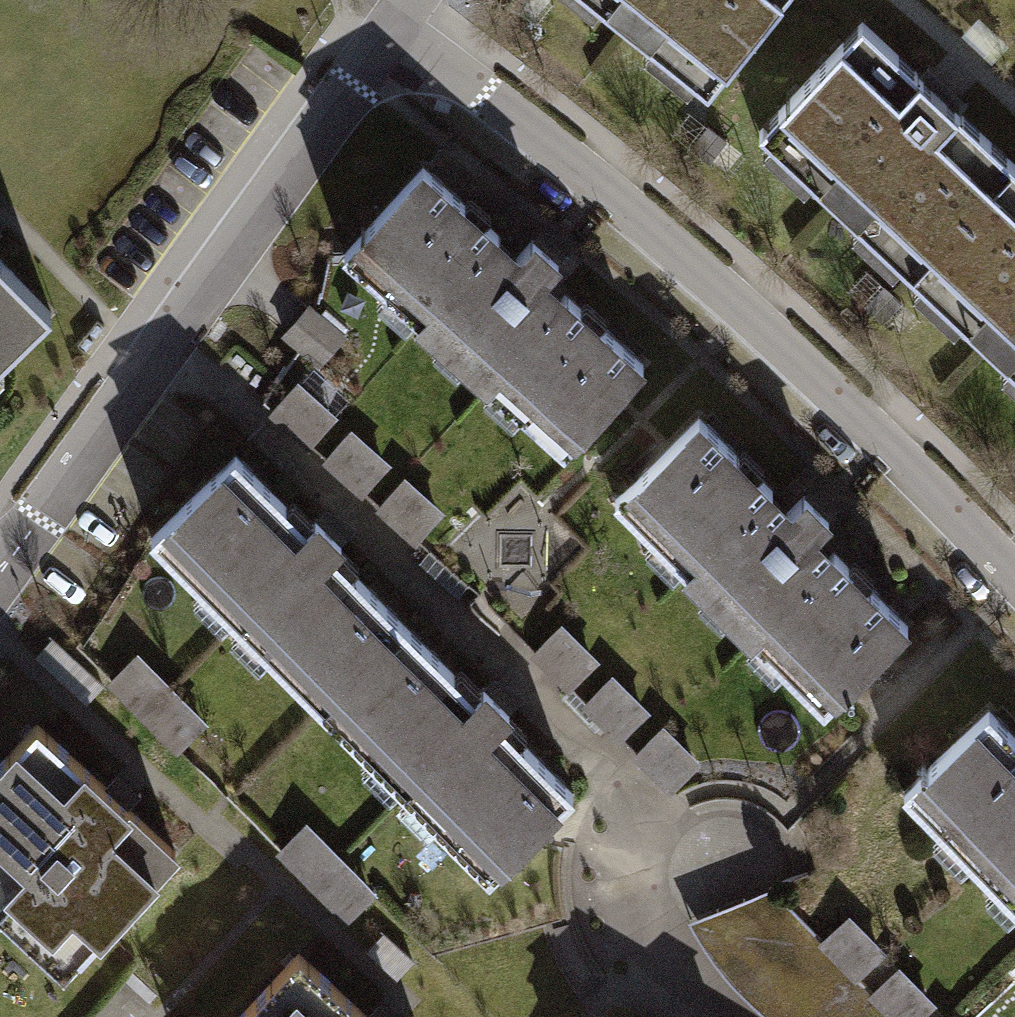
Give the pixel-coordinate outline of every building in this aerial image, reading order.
[(691,87),(764,0),(587,0),(691,87)] [(887,264),(996,154),(854,15),(745,125),(887,264)] [(887,264),(1014,391),(1014,174),(996,154),(887,264)] [(409,167),(339,240),(554,444),(623,371),(409,167)] [(37,309),(0,270),(0,344),(37,309)] [(310,435),(344,400),(304,361),(270,396),(310,435)] [(890,616),(680,419),(605,498),(815,695),(890,616)] [(388,618),(215,449),(132,535),(229,630),(304,704),(388,618)] [(579,685),(608,653),(567,615),(537,648),(579,685)] [(388,618),(304,704),(312,711),(395,793),(477,872),(561,787),(388,618)] [(181,747),(215,713),(143,640),(109,674),(181,747)] [(597,703),(630,729),(650,703),(617,678),(597,703)] [(963,697),(888,773),(1014,899),(1014,748),(963,697)] [(0,737),(0,901),(62,956),(170,836),(26,707),(0,737)] [(676,782),(706,746),(669,716),(639,752),(676,782)] [(349,914),(384,881),(315,810),(280,843),(349,914)] [(291,936),(217,1016),(380,1016),(291,936)] [(907,1016),(918,1016),(941,988),(902,956),(874,991),(907,1016)] [(958,1004),(945,1016),(970,1016),(958,1004)]
